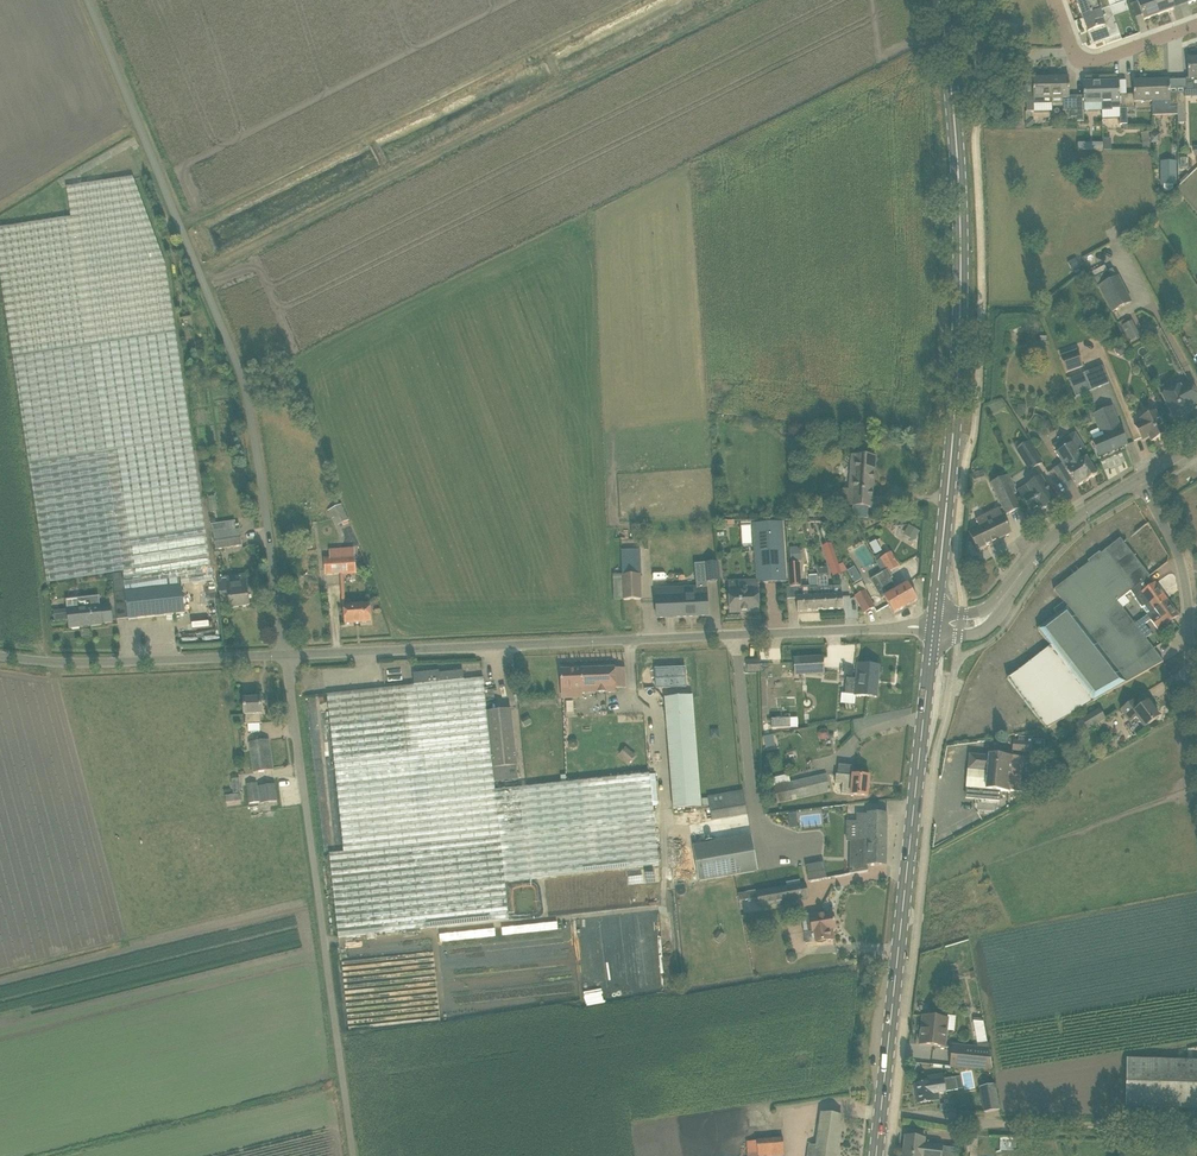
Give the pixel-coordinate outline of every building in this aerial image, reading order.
[(1082,18),(1110,7),(1107,0),(1082,0),(1076,2),(1082,18)] [(1153,0),(1137,0),(1137,1),(1144,20),(1159,15),(1153,0)] [(1170,0),(1153,0),(1159,15),(1174,10),(1170,0)] [(1121,40),(1110,7),(1082,18),(1088,33),(1101,28),(1107,45),(1121,40)] [(1188,79),(1186,79),(1186,91),(1196,90),(1196,57),(1188,58),(1188,79)] [(1051,104),(1050,77),(1033,78),(1033,98),(1026,98),(1027,112),(1035,112),(1035,105),(1051,104)] [(1069,77),(1050,77),(1051,104),(1063,104),(1063,111),(1077,110),(1076,96),(1069,96),(1069,77)] [(1134,103),(1152,102),(1151,80),(1133,81),(1134,95),(1127,95),(1127,109),(1134,108),(1134,103)] [(1164,108),(1177,108),(1177,93),(1170,93),(1169,80),(1151,80),(1152,102),(1153,116),(1153,107),(1164,107),(1164,108)] [(1127,95),(1119,95),(1119,81),(1101,82),(1102,111),(1112,111),(1112,109),(1120,109),(1120,125),(1127,125),(1127,109),(1127,95)] [(1102,111),(1101,82),(1083,82),(1084,96),(1076,96),(1077,110),(1077,117),(1077,122),(1084,122),(1084,104),(1101,104),(1102,111)] [(1177,93),(1177,108),(1185,108),(1184,93),(1177,93)] [(1151,151),(1149,131),(1141,132),(1144,151),(1151,151)] [(1175,164),(1160,165),(1161,185),(1176,184),(1175,164)] [(47,583),(124,571),(125,579),(169,572),(212,566),(208,546),(196,469),(182,370),(176,333),(172,309),(169,287),(166,268),(162,253),(133,177),(67,187),(71,217),(0,228),(0,281),(47,583)] [(1072,271),(1080,267),(1076,259),(1068,264),(1072,271)] [(1132,303),(1119,277),(1099,287),(1113,313),(1132,303)] [(1130,343),(1141,337),(1132,320),(1121,326),(1130,343)] [(1061,357),(1067,373),(1083,367),(1077,351),(1061,357)] [(1084,372),(1091,390),(1109,383),(1102,365),(1084,372)] [(1192,410),(1190,407),(1196,403),(1196,397),(1190,383),(1181,388),(1180,386),(1171,391),(1173,395),(1164,400),(1174,421),(1188,414),(1187,412),(1192,410)] [(1099,457),(1127,445),(1111,408),(1094,415),(1101,432),(1103,431),(1105,437),(1093,442),(1099,457)] [(1151,441),(1166,434),(1163,427),(1164,426),(1160,418),(1159,419),(1155,412),(1140,420),(1141,422),(1135,425),(1142,439),(1148,435),(1151,441)] [(1063,485),(1072,479),(1077,487),(1085,482),(1097,475),(1083,452),(1086,449),(1075,432),(1053,446),(1057,453),(1056,454),(1063,464),(1053,469),(1063,485)] [(1016,450),(1030,471),(1041,464),(1028,442),(1016,450)] [(841,506),(871,508),(875,458),(852,457),(849,489),(842,488),(841,506)] [(1020,509),(1013,495),(1017,494),(1014,488),(1009,475),(991,483),(1006,515),(1020,509)] [(1041,510),(1056,501),(1040,477),(1017,491),(1032,514),(1040,508),(1041,510)] [(349,521),(342,505),(328,510),(332,519),(334,518),(338,525),(349,521)] [(803,517),(817,518),(818,506),(804,505),(803,517)] [(969,533),(977,550),(1011,534),(998,509),(976,520),(980,528),(969,533)] [(235,522),(211,526),(215,551),(243,546),(240,531),(237,531),(235,522)] [(754,524),(757,580),(757,584),(758,584),(785,582),(782,522),(754,524)] [(909,526),(904,535),(914,540),(919,531),(909,526)] [(1131,592),(1148,579),(1148,578),(1150,577),(1120,539),(1054,590),(1067,607),(1038,630),(1051,647),(1009,679),(1047,729),(1094,702),(1163,662),(1117,602),(1131,592)] [(871,543),(875,553),(879,551),(876,541),(871,543)] [(831,544),(823,547),(833,576),(841,573),(831,544)] [(800,560),(800,548),(790,548),(790,560),(800,560)] [(638,573),(639,550),(623,549),(623,573),(638,573)] [(883,573),(904,608),(917,600),(908,584),(897,590),(891,579),(893,578),(889,572),(898,567),(890,553),(876,561),(883,573)] [(356,573),(355,556),(325,558),(326,575),(356,573)] [(718,563),(705,564),(707,581),(719,580),(718,563)] [(798,612),(821,611),(819,575),(811,576),(812,588),(812,589),(810,589),(810,598),(801,599),(799,563),(788,564),(790,588),(786,588),(787,600),(796,599),(798,612)] [(122,574),(113,575),(115,593),(125,592),(128,620),(185,613),(182,585),(170,587),(169,572),(125,579),(123,579),(122,574)] [(904,608),(883,573),(870,580),(882,600),(885,598),(894,614),(904,608)] [(245,574),(218,577),(222,602),(230,601),(231,608),(249,606),(245,574)] [(641,599),(640,574),(622,575),(623,600),(641,599)] [(819,575),(821,611),(843,610),(842,595),(840,595),(839,586),(829,587),(828,574),(819,575)] [(1153,585),(1148,579),(1131,592),(1135,598),(1146,614),(1166,600),(1154,584),(1153,585)] [(757,584),(757,580),(729,581),(730,613),(759,612),(758,584),(757,584)] [(657,618),(708,616),(707,587),(655,589),(657,618)] [(854,597),(864,614),(874,608),(864,591),(854,597)] [(100,606),(79,608),(78,599),(67,600),(68,610),(69,620),(70,628),(102,625),(102,624),(112,623),(110,606),(100,607),(100,606)] [(1178,616),(1166,600),(1146,614),(1140,618),(1145,624),(1151,620),(1158,631),(1178,616)] [(342,609),(344,609),(345,624),(371,623),(370,603),(342,604),(342,609)] [(69,620),(68,610),(54,611),(55,621),(69,620)] [(824,673),(823,658),(784,660),(785,676),(824,673)] [(760,671),(759,662),(747,662),(748,672),(760,671)] [(845,695),(876,697),(879,667),(858,665),(856,682),(847,681),(845,695)] [(683,667),(653,668),(654,687),(683,686),(683,667)] [(625,669),(561,671),(561,699),(583,698),(583,693),(615,692),(615,688),(625,688),(625,669)] [(414,675),(415,685),(464,680),(463,672),(439,674),(438,672),(414,675)] [(494,782),(487,712),(483,678),(327,695),(344,852),(330,854),(338,937),(509,918),(505,882),(659,864),(650,774),(495,791),(494,782)] [(764,730),(785,730),(784,681),(763,682),(764,730)] [(811,683),(789,684),(790,691),(788,691),(789,698),(812,697),(811,683)] [(673,809),(699,807),(688,686),(664,688),(673,809)] [(261,699),(244,699),(245,725),(261,724),(261,714),(262,714),(261,699)] [(1140,708),(1135,700),(1122,710),(1130,722),(1137,717),(1145,727),(1159,717),(1148,702),(1140,708)] [(790,722),(818,721),(817,702),(789,703),(790,722)] [(1100,708),(1082,719),(1088,730),(1106,719),(1100,708)] [(487,712),(494,782),(520,779),(511,710),(487,712)] [(273,770),(268,740),(250,742),(254,773),(273,770)] [(1014,741),(1013,750),(1032,752),(1033,743),(1014,741)] [(617,756),(629,764),(636,754),(624,746),(617,756)] [(1009,791),(1023,792),(1026,759),(989,755),(989,757),(970,755),(967,788),(1009,792),(1009,791)] [(830,791),(826,774),(768,787),(772,805),(830,791)] [(843,784),(842,795),(867,797),(869,777),(837,774),(836,784),(843,784)] [(247,785),(250,804),(258,803),(255,784),(247,785)] [(262,804),(278,802),(275,784),(259,787),(262,804)] [(743,790),(708,796),(712,821),(747,816),(743,790)] [(856,814),(856,842),(850,842),(850,875),(868,872),(867,866),(887,866),(887,813),(867,812),(867,814),(856,814)] [(751,836),(692,846),(698,882),(758,871),(751,836)] [(807,864),(808,880),(825,879),(824,863),(807,864)] [(756,892),(759,909),(808,900),(805,884),(756,892)] [(806,945),(816,943),(834,940),(833,929),(836,929),(833,915),(824,916),(824,913),(809,915),(810,917),(805,918),(808,933),(804,933),(806,945)] [(939,1048),(943,1018),(918,1016),(916,1046),(939,1048)] [(989,1049),(953,1045),(951,1067),(993,1072),(989,1049)] [(1127,1059),(1125,1107),(1196,1109),(1196,1061),(1127,1059)] [(938,1101),(937,1094),(957,1091),(955,1078),(939,1081),(938,1075),(927,1077),(928,1082),(914,1084),(917,1104),(938,1101)] [(999,1110),(995,1084),(979,1087),(984,1112),(999,1110)] [(822,1112),(817,1146),(808,1145),(807,1155),(836,1155),(842,1116),(822,1112)] [(942,1147),(922,1145),(923,1139),(906,1136),(903,1155),(942,1155),(942,1147)]
